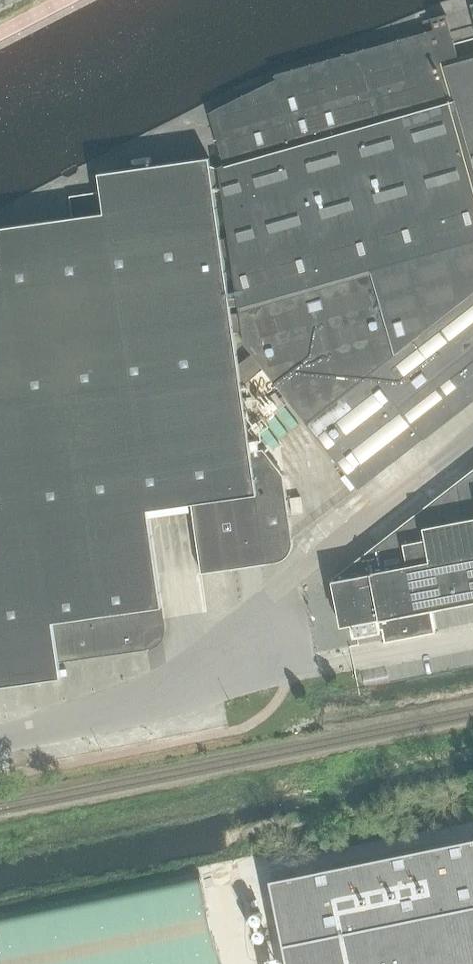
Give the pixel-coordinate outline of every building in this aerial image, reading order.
[(99,174),(101,192),(70,196),(73,218),(0,228),(0,261),(1,268),(0,268),(0,686),(61,678),(59,662),(148,649),(146,636),(152,628),(165,627),(164,618),(150,518),(148,510),(189,504),(192,504),(202,573),(222,570),(235,568),(252,566),(276,562),(279,561),(283,560),(286,558),(289,554),(290,552),(292,548),(293,544),(293,540),(283,475),(263,449),(251,451),(242,386),(264,369),(286,397),(358,489),(472,399),(472,161),(446,66),(460,62),(448,22),(446,14),(423,21),(426,32),(275,75),(277,80),(209,113),(224,165),(219,166),(222,192),(229,238),(221,239),(210,158),(99,174)] [(460,62),(446,66),(472,161),(472,58),(460,62)] [(332,579),(332,581),(341,626),(352,624),(353,631),(354,635),(354,637),(356,637),(357,637),(382,632),(379,618),(380,618),(381,620),(385,640),(385,641),(436,632),(435,631),(431,609),(472,601),(472,470),(332,579)] [(300,488),(290,489),(292,505),(302,504),(300,488)] [(271,879),(286,955),(288,963),(472,963),(472,837),(271,879)] [(0,914),(0,963),(217,963),(199,873),(0,914)] [(286,955),(274,957),(276,963),(288,963),(286,955)]
